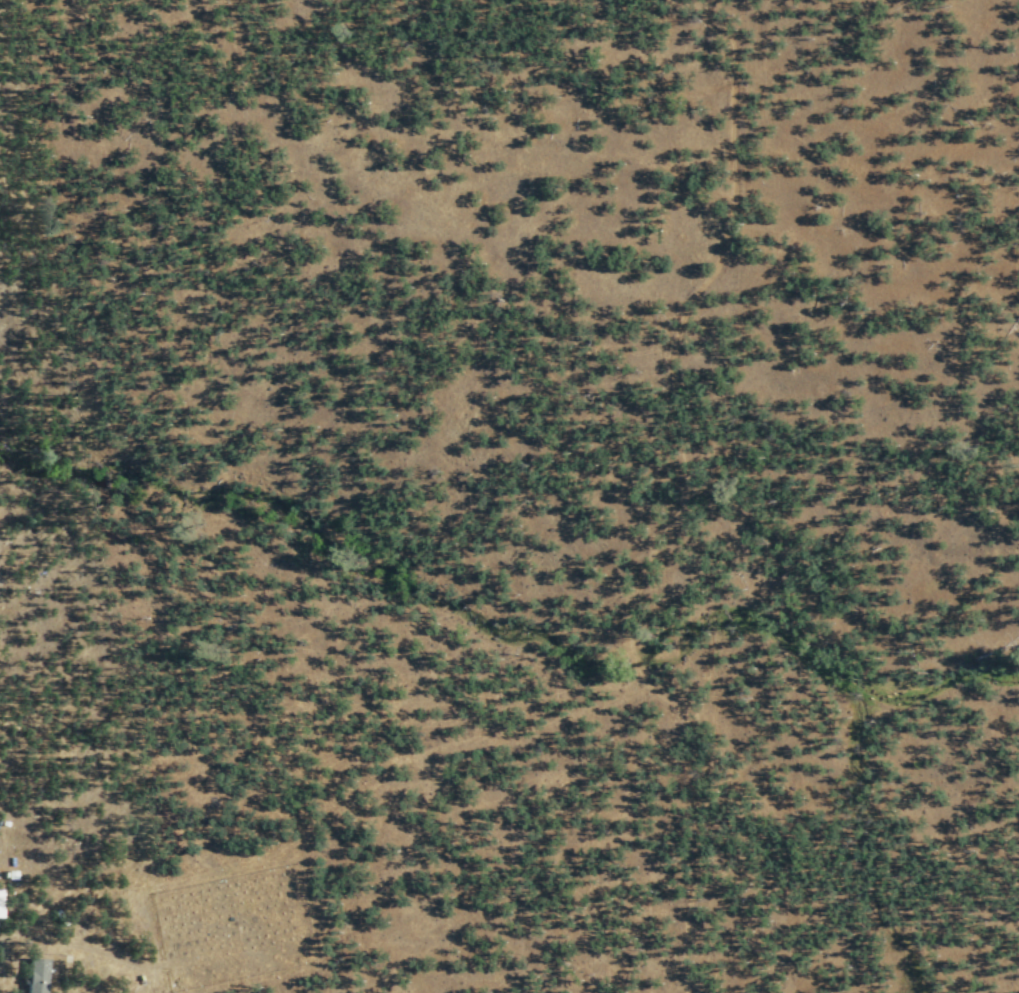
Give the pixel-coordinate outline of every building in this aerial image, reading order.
[(29,958),(28,992),(47,992),(48,959),(29,958)]
